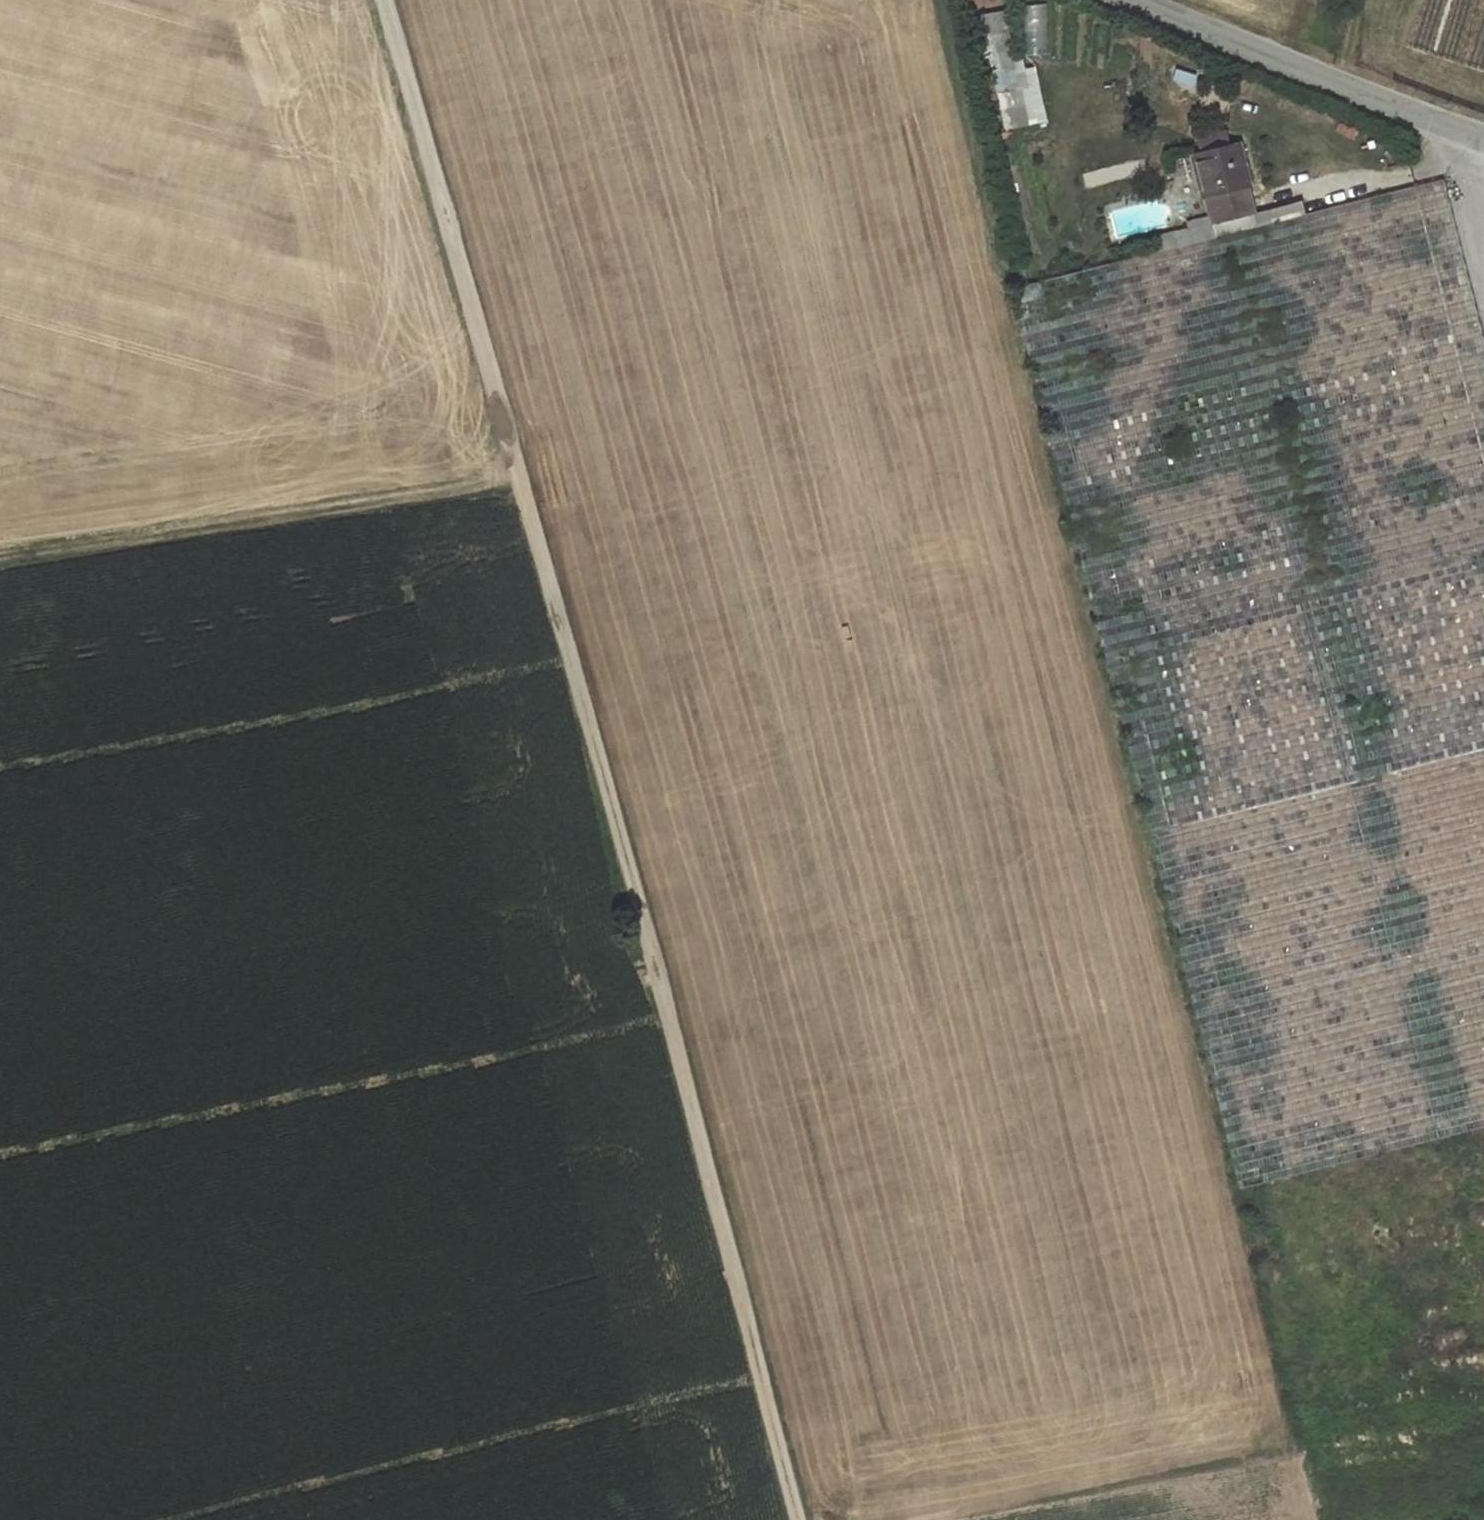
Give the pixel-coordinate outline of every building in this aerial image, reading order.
[(1043,121),(1032,64),(1015,67),(1004,9),(982,14),(1004,129),(1043,121)] [(1194,223),(1196,228),(1199,240),(1256,226),(1246,188),(1250,186),(1239,142),(1192,153),(1203,199),(1207,197),(1211,216),(1204,217),(1205,220),(1194,223)] [(1008,288),(1180,969),(1236,1192),(1483,1129),(1483,342),(1443,179),(1256,226),(1199,240),(1176,246),(1008,288)] [(1176,246),(1199,240),(1196,228),(1173,234),(1176,246)]
